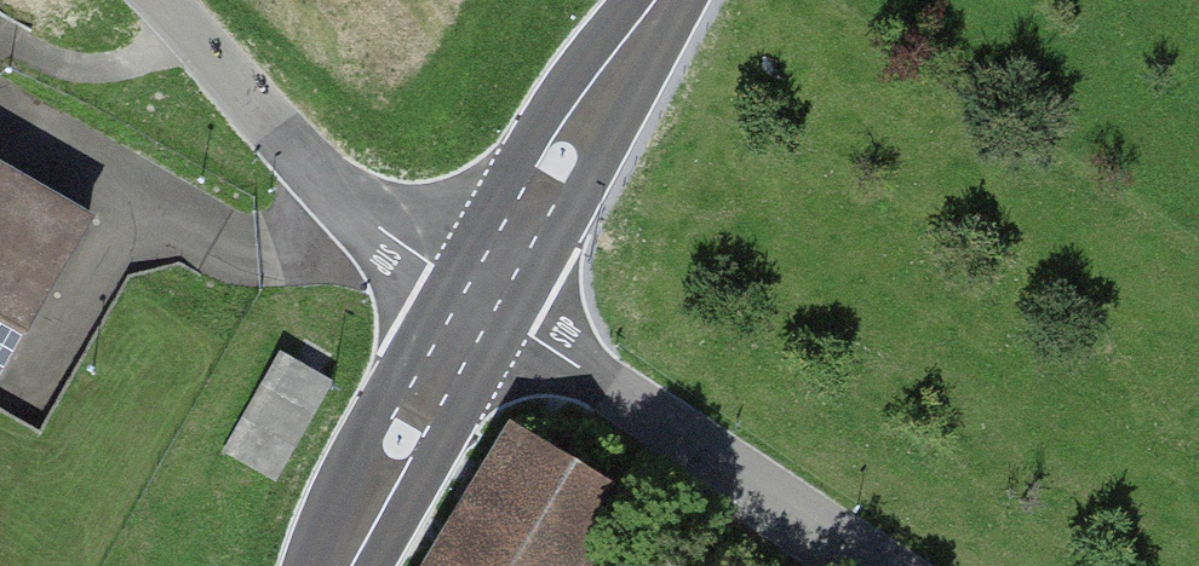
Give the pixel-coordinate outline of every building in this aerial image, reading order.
[(0,171),(0,412),(105,231),(0,171)] [(234,453),(292,475),(336,360),(278,338),(234,453)] [(432,565),(651,565),(675,525),(512,430),(432,565)]
